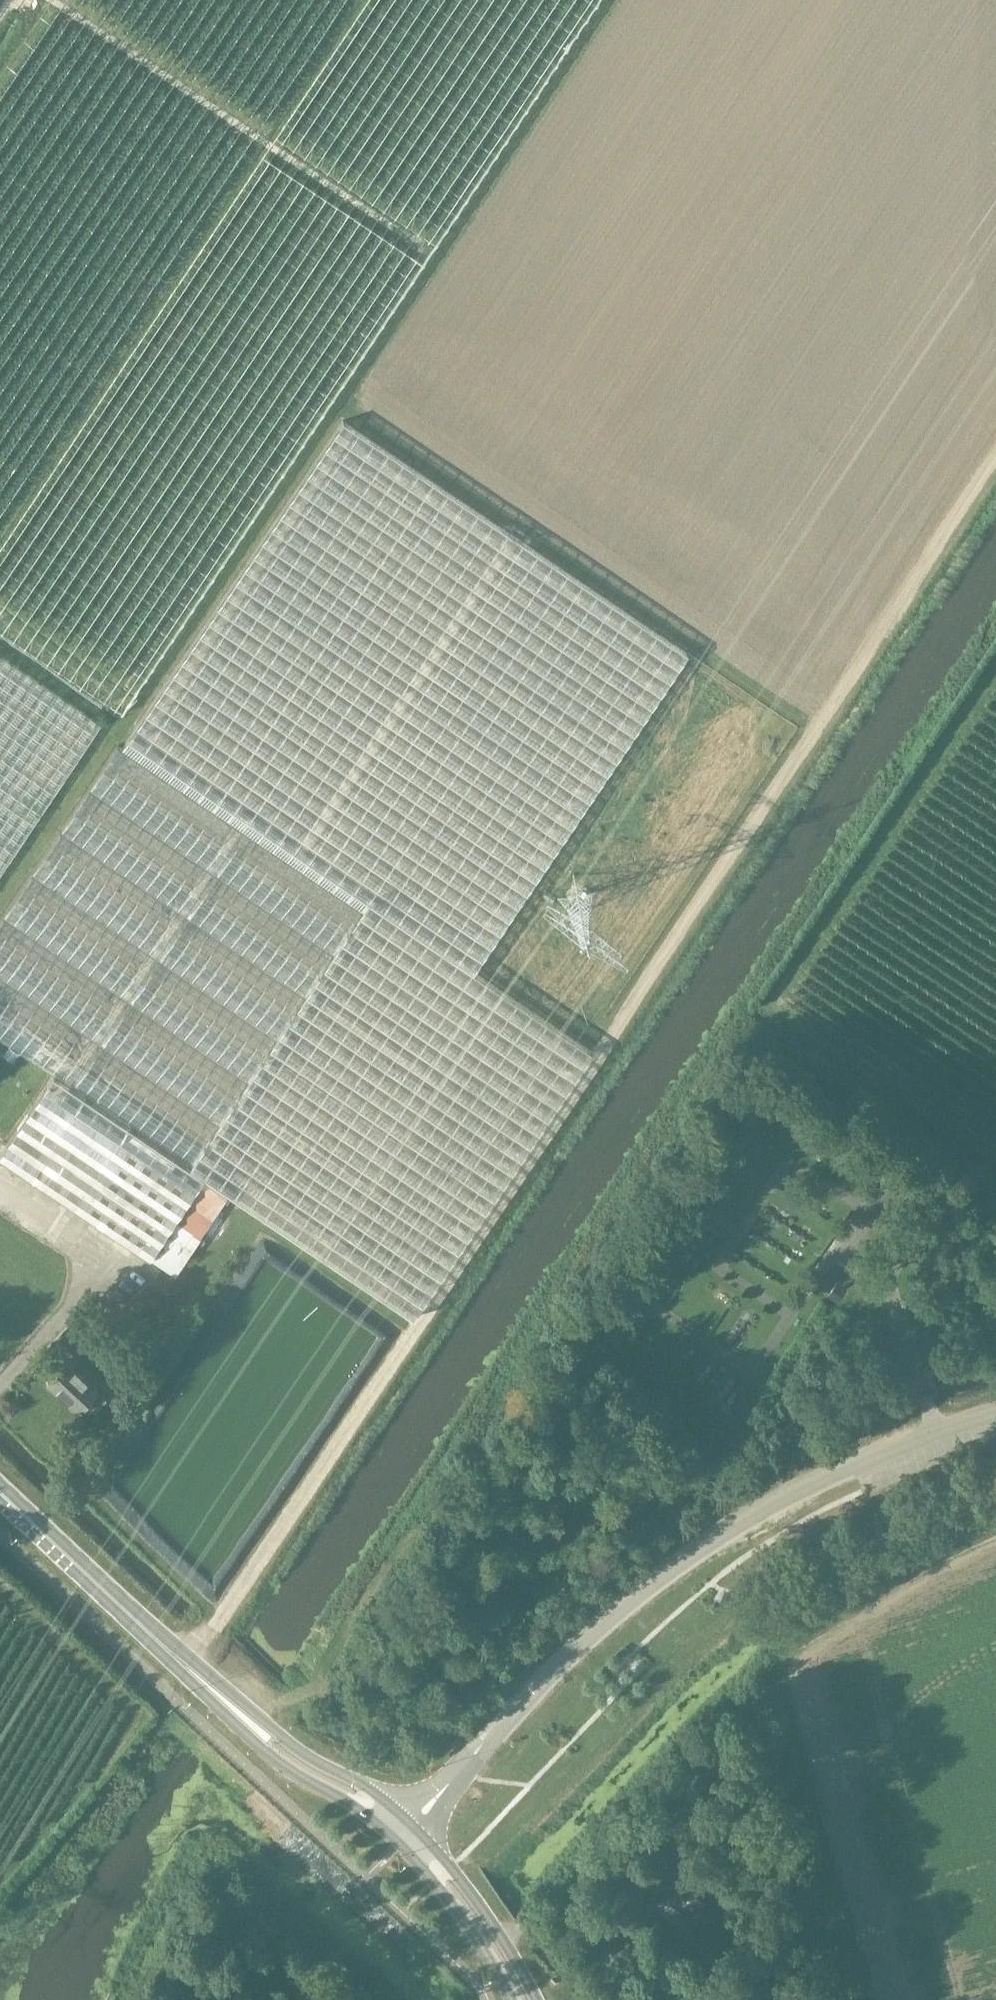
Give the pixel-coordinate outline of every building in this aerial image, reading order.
[(0,920),(0,1036),(54,1073),(0,1151),(0,1157),(148,1258),(148,1257),(174,1274),(200,1237),(212,1219),(187,1201),(195,1189),(207,1197),(212,1189),(201,1181),(203,1178),(411,1320),(593,1055),(474,974),(692,657),(349,421),(147,715),(125,747),(121,744),(0,920)] [(100,725),(0,657),(0,872),(100,725)] [(95,1411),(105,1400),(96,1392),(97,1391),(65,1360),(46,1381),(78,1411),(87,1403),(95,1411)]
